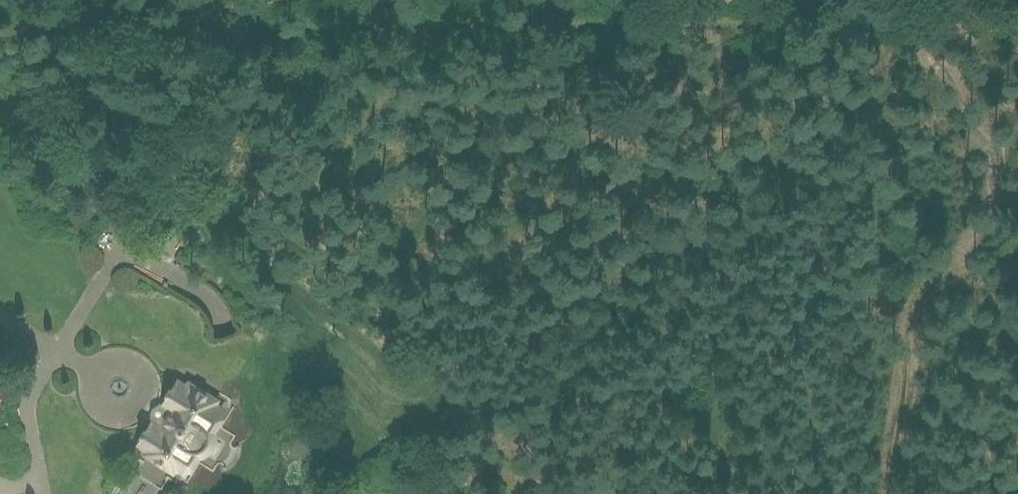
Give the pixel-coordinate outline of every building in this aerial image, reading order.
[(221,398),(189,378),(186,382),(178,376),(162,402),(159,401),(149,417),(151,418),(135,445),(143,450),(141,454),(175,475),(177,471),(185,475),(189,469),(192,471),(226,415),(223,413),(227,407),(219,402),(221,398)]
